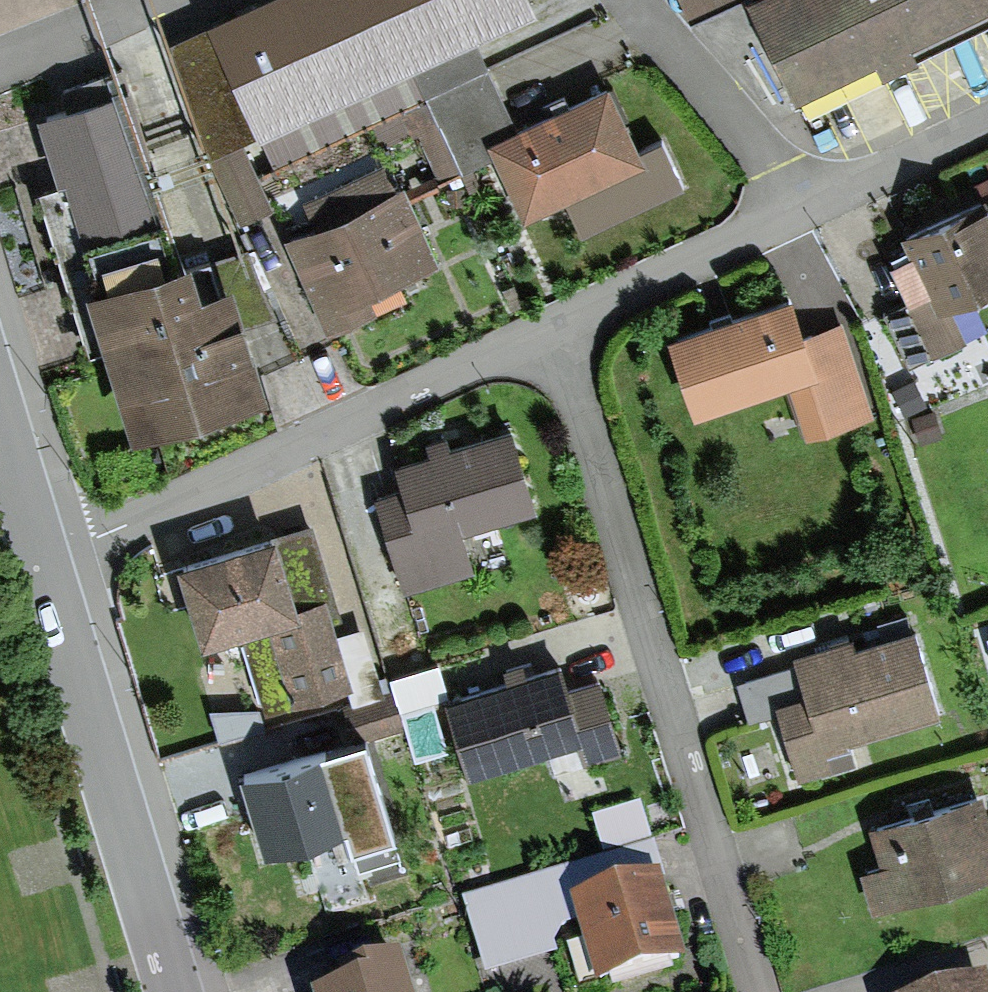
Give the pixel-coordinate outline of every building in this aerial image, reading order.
[(199,29),(248,137),(523,13),(517,0),(263,0),(199,29)] [(730,0),(731,0),(677,0),(686,20),(730,0)] [(730,0),(775,99),(987,5),(987,8),(987,0),(731,0),(730,0)] [(561,201),(576,233),(674,189),(652,141),(626,152),(599,92),(485,143),(520,219),(561,201)] [(105,98),(32,120),(67,232),(139,209),(105,98)] [(281,242),(317,321),(430,271),(394,191),(281,242)] [(904,231),(913,250),(891,261),(908,298),(883,310),(910,367),(968,339),(950,300),(987,282),(987,193),(987,192),(904,231)] [(76,295),(124,441),(254,398),(217,286),(188,295),(177,262),(76,295)] [(792,288),(666,330),(693,411),(787,380),(806,438),(874,415),(842,319),(806,331),(792,288)] [(512,425),(394,461),(401,485),(375,493),(404,588),(475,567),(463,528),(537,505),(512,425)] [(314,515),(177,557),(203,641),(243,629),(268,711),(348,686),(354,684),(338,631),(334,619),(345,616),(314,515)] [(364,624),(338,631),(354,684),(348,686),(353,704),(385,694),(364,624)] [(853,633),(793,651),(796,663),(735,680),(747,720),(780,710),(792,754),(826,744),(942,710),(917,625),(856,642),(853,633)] [(394,691),(400,709),(449,693),(439,659),(390,675),(394,691)] [(562,661),(446,697),(471,774),(580,741),(585,758),(623,747),(601,677),(570,686),(562,661)] [(353,704),(343,708),(355,743),(364,740),(405,725),(400,709),(394,691),(385,694),(353,704)] [(435,702),(403,712),(417,756),(449,747),(435,702)] [(331,744),(244,770),(267,847),(349,822),(359,854),(396,843),(364,740),(355,743),(333,749),(331,744)] [(832,765),(826,744),(792,754),(799,775),(832,765)] [(869,824),(881,863),(894,904),(987,875),(987,808),(982,789),(869,824)] [(640,802),(591,817),(602,853),(652,839),(640,802)] [(655,841),(605,856),(614,885),(660,871),(663,870),(655,841)] [(614,885),(605,856),(461,897),(484,976),(558,954),(554,942),(564,925),(577,921),(570,898),(614,885)] [(894,904),(881,863),(860,869),(873,911),(894,904)] [(614,885),(570,898),(577,921),(597,985),(687,958),(660,871),(614,885)] [(308,980),(311,991),(412,991),(400,952),(308,980)] [(918,991),(987,991),(987,972),(987,970),(918,991)]
